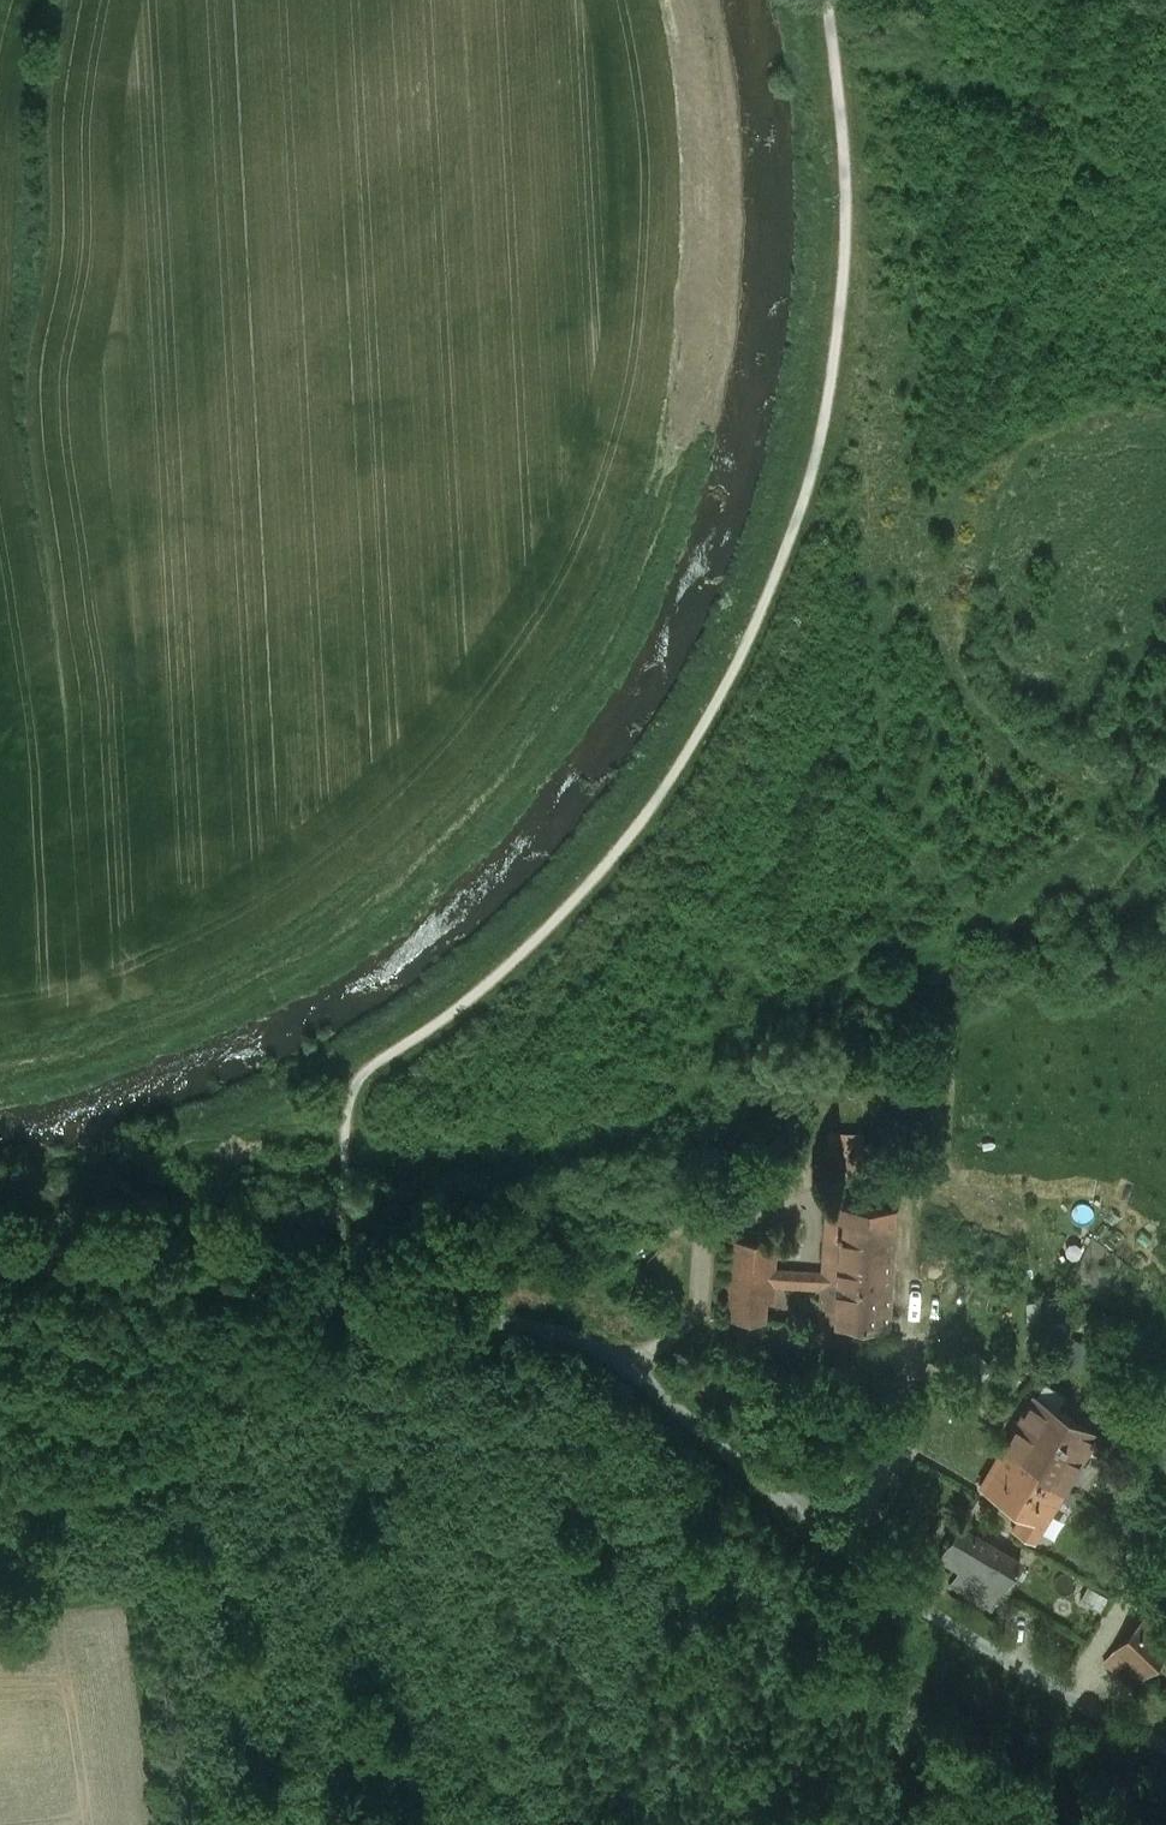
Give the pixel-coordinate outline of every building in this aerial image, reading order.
[(860,1138),(831,1136),(830,1161),(858,1163),(860,1138)] [(894,1208),(827,1204),(820,1324),(887,1328),(894,1208)] [(795,1215),(793,1214),(790,1215),(788,1215),(787,1217),(786,1218),(785,1221),(786,1224),(786,1225),(788,1227),(789,1228),(791,1228),(793,1229),(796,1228),(797,1227),(798,1225),(799,1224),(799,1223),(800,1221),(799,1219),(798,1217),(797,1216),(795,1215)] [(794,1234),(791,1233),(789,1234),(788,1234),(786,1236),(785,1238),(784,1241),(785,1244),(786,1245),(788,1246),(790,1247),(792,1248),(794,1247),(796,1246),(798,1244),(799,1241),(799,1239),(798,1238),(798,1236),(796,1234),(794,1234)] [(775,1242),(732,1239),(727,1319),(770,1321),(775,1242)] [(1098,1432),(1034,1395),(1003,1447),(1067,1484),(1098,1432)] [(1067,1484),(1003,1447),(980,1487),(1023,1512),(1013,1529),(1033,1541),(1067,1484)] [(1020,1562),(958,1525),(936,1562),(998,1599),(1020,1562)] [(1111,1654),(1122,1664),(1139,1681),(1151,1668),(1165,1652),(1165,1641),(1143,1620),(1111,1654)]
